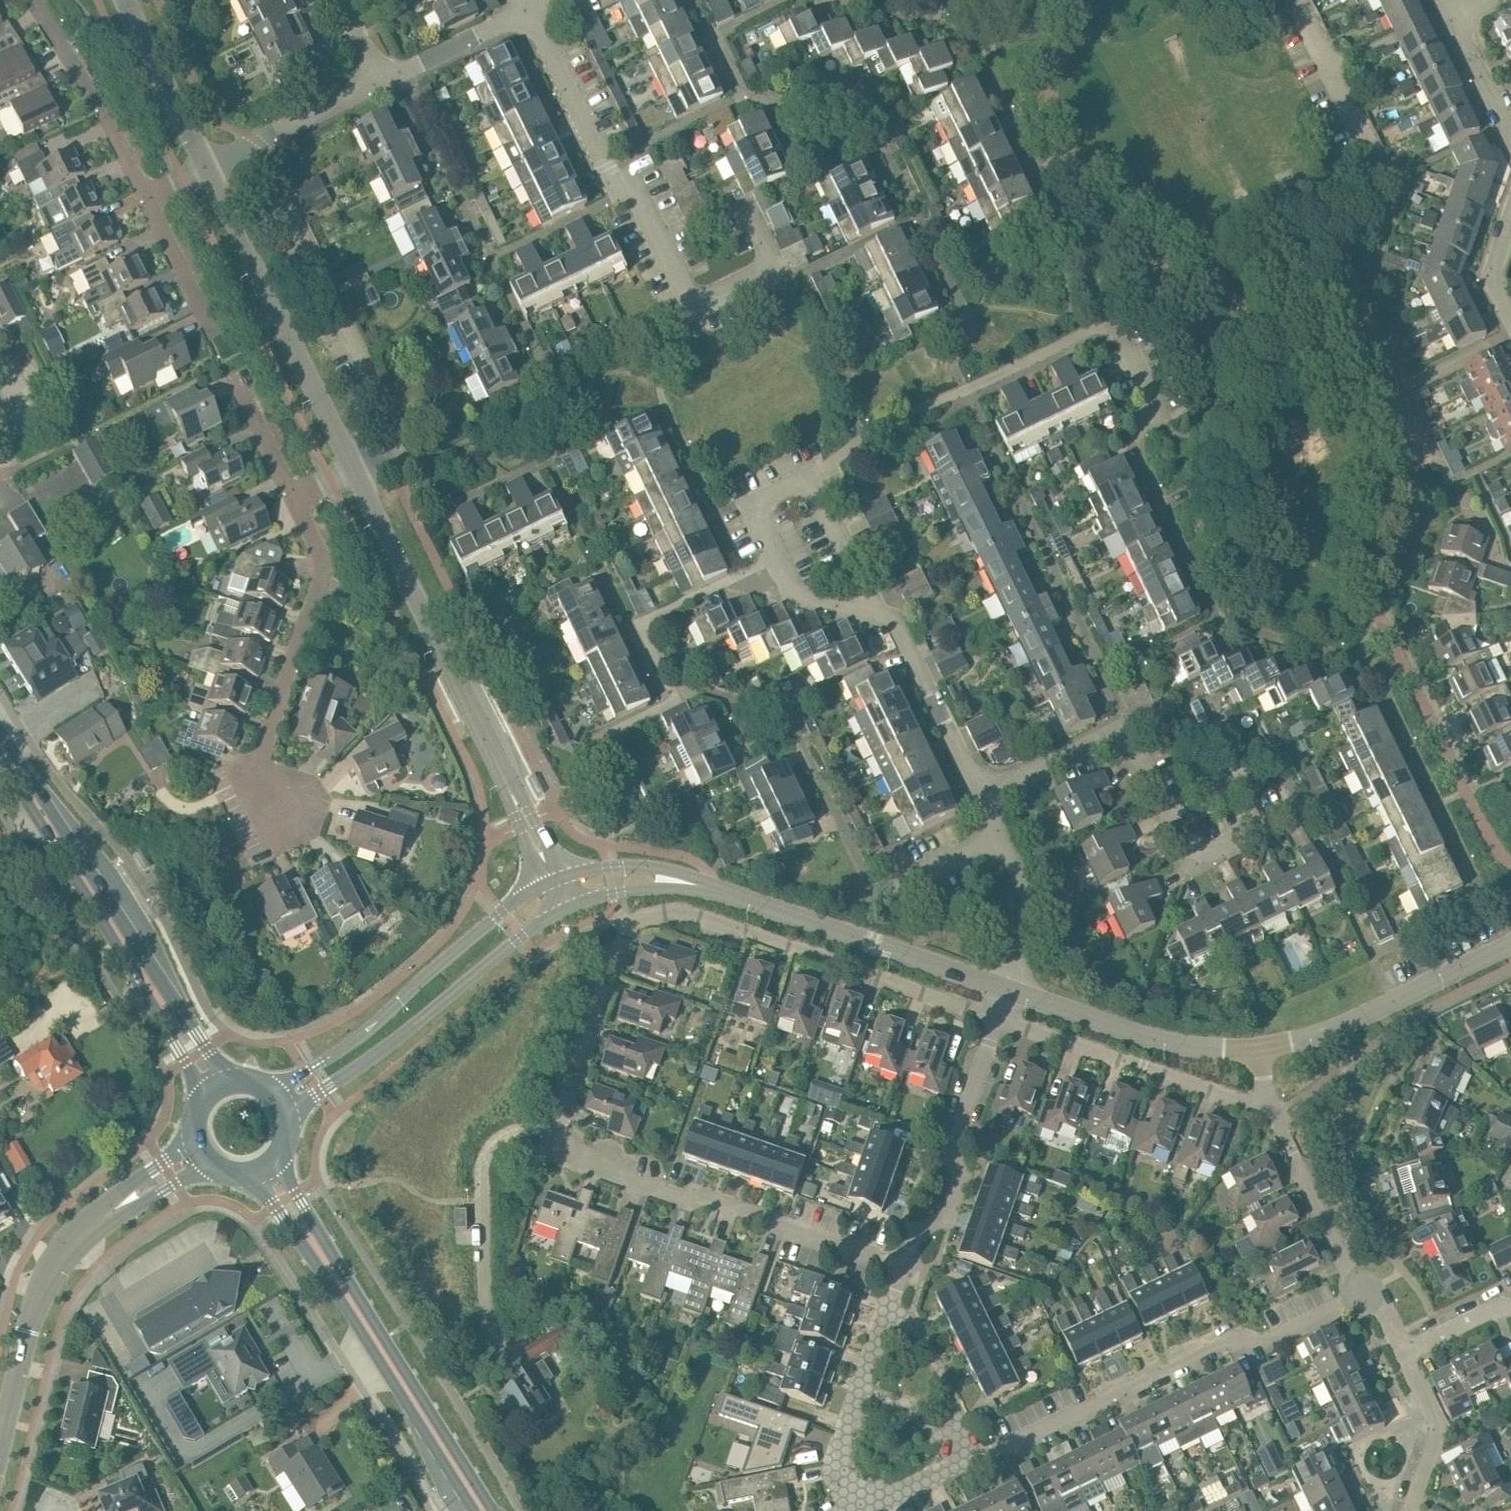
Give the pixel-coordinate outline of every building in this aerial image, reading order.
[(302,12),(296,0),(295,0),(278,8),(274,0),(240,0),(257,35),(285,21),(299,14),(302,12)] [(435,14),(445,33),(477,18),(473,10),(486,3),(485,0),(464,0),(459,3),(435,14)] [(674,0),(627,0),(622,2),(631,21),(674,0)] [(631,21),(641,42),(652,36),(651,35),(686,18),(678,0),(674,0),(631,21)] [(710,6),(720,26),(735,18),(726,0),(723,0),(718,2),(710,6)] [(1405,0),(1377,0),(1382,11),(1405,0)] [(1382,11),(1392,32),(1407,24),(1413,36),(1428,29),(1426,23),(1423,17),(1422,17),(1414,0),(1405,0),(1382,11)] [(395,9),(394,9),(395,10),(399,19),(407,15),(402,5),(395,9)] [(1365,18),(1369,26),(1380,20),(1377,13),(1365,18)] [(299,14),(285,21),(257,35),(274,71),(320,48),(313,35),(310,37),(299,14)] [(789,52),(800,46),(812,41),(821,36),(835,29),(830,18),(815,25),(811,16),(779,32),(789,52)] [(657,48),(647,53),(650,59),(660,54),(696,37),(686,18),(651,35),(652,36),(657,48)] [(1494,27),(1510,62),(1510,18),(1494,27)] [(16,35),(8,24),(3,26),(0,19),(0,43),(16,35)] [(579,23),(588,42),(596,38),(587,19),(579,23)] [(1407,24),(1392,32),(1408,65),(1439,50),(1428,29),(1413,36),(1407,24)] [(821,36),(812,41),(800,46),(810,66),(833,55),(844,49),(852,44),(843,25),(821,36)] [(876,32),(852,44),(844,49),(833,55),(842,74),(865,62),(877,56),(885,52),(876,32)] [(35,78),(22,49),(24,48),(16,35),(0,43),(0,95),(35,78)] [(659,79),(705,56),(696,37),(650,59),(659,79)] [(606,58),(596,38),(588,42),(598,62),(606,58)] [(877,56),(865,62),(875,81),(887,75),(908,65),(934,52),(928,40),(912,48),(908,41),(885,52),(877,56)] [(1384,60),(1396,54),(1392,46),(1380,52),(1384,60)] [(478,64),(488,84),(522,67),(512,47),(478,64)] [(941,49),(934,52),(908,65),(918,84),(909,89),(916,102),(950,85),(943,72),(950,68),(941,49)] [(1441,49),(1439,50),(1408,65),(1418,86),(1451,70),(1441,49)] [(202,60),(211,56),(208,50),(200,55),(202,60)] [(705,56),(659,79),(669,99),(714,76),(705,56)] [(598,62),(607,80),(615,76),(606,58),(598,62)] [(531,86),(522,67),(488,84),(475,90),(484,109),(531,86)] [(1451,70),(1418,86),(1429,107),(1459,92),(1461,91),(1451,70)] [(772,74),(764,78),(768,87),(776,83),(772,74)] [(12,109),(24,136),(60,119),(46,89),(48,88),(40,75),(35,78),(0,95),(0,114),(12,109)] [(625,96),(615,76),(607,80),(617,100),(625,96)] [(714,76),(669,99),(679,121),(690,116),(690,115),(725,97),(714,76)] [(421,85),(423,89),(431,85),(432,85),(430,80),(429,78),(425,80),(420,82),(421,85)] [(1397,86),(1401,94),(1413,88),(1409,80),(1397,86)] [(976,82),(929,104),(939,124),(985,101),(976,82)] [(805,84),(797,87),(801,96),(809,93),(805,84)] [(494,129),(507,122),(541,106),(531,86),(484,109),(494,129)] [(1416,95),(1413,88),(1401,94),(1405,101),(1416,95)] [(838,92),(829,96),(834,105),(842,101),(838,92)] [(1435,119),(1418,128),(1422,134),(1422,135),(1439,127),(1469,112),(1459,92),(1429,107),(1434,118),(1435,119)] [(435,94),(427,98),(433,110),(441,106),(435,94)] [(617,100),(626,120),(634,116),(625,96),(617,100)] [(870,99),(862,103),(866,112),(874,108),(870,99)] [(877,105),(886,125),(895,121),(885,101),(877,105)] [(995,121),(985,101),(939,124),(948,143),(995,121)] [(441,106),(433,110),(440,123),(448,119),(446,116),(441,106)] [(504,150),(517,144),(551,127),(541,106),(507,122),(494,129),(504,150)] [(718,140),(730,134),(739,153),(774,136),(765,117),(740,129),(731,110),(709,121),(718,140)] [(1439,127),(1422,135),(1425,141),(1425,142),(1428,141),(1435,154),(1449,148),(1479,133),(1469,112),(1439,127)] [(359,130),(377,166),(417,146),(410,132),(399,137),(389,115),(359,130)] [(637,141),(645,136),(634,116),(626,120),(637,141)] [(895,121),(886,125),(896,145),(905,141),(902,134),(910,130),(903,117),(895,121)] [(958,163),(1004,141),(995,121),(948,143),(958,163)] [(504,150),(514,170),(516,169),(527,163),(560,147),(551,127),(517,144),(504,150)] [(454,132),(446,136),(447,137),(447,139),(450,143),(452,149),(460,145),(455,133),(454,132)] [(728,158),(738,179),(784,156),(774,136),(739,153),(728,158)] [(1452,155),(1459,169),(1496,167),(1483,140),(1452,155)] [(905,141),(896,145),(906,164),(914,160),(905,141)] [(958,163),(968,183),(1014,160),(1004,141),(958,163)] [(460,145),(452,149),(458,161),(466,157),(460,145)] [(396,201),(402,214),(430,200),(412,164),(423,158),(417,146),(377,166),(395,202),(396,201)] [(560,147),(527,163),(516,169),(524,186),(569,164),(560,147)] [(34,200),(42,196),(50,192),(77,179),(86,175),(74,151),(48,164),(41,152),(17,164),(27,187),(28,187),(34,200)] [(738,179),(744,192),(735,196),(738,202),(755,194),(764,190),(793,175),(784,156),(738,179)] [(914,160),(906,164),(916,184),(924,180),(914,160)] [(978,203),(1024,180),(1014,160),(968,183),(978,203)] [(814,175),(829,205),(875,183),(865,163),(832,179),(827,168),(814,175)] [(569,164),(524,186),(534,207),(579,185),(569,164)] [(1460,171),(1456,184),(1488,195),(1497,169),(1496,167),(1459,169),(1460,171)] [(475,174),(466,178),(472,190),(481,186),(478,181),(475,174)] [(686,176),(671,183),(675,192),(672,193),(679,206),(701,196),(694,182),(690,184),(686,176)] [(1438,176),(1435,183),(1447,188),(1450,180),(1438,176)] [(296,189),(303,202),(328,190),(321,177),(296,189)] [(924,180),(916,184),(925,204),(934,200),(924,180)] [(987,223),(1033,200),(1024,180),(978,203),(987,223)] [(829,205),(839,225),(884,202),(888,201),(883,190),(879,192),(875,183),(829,205)] [(1415,183),(1413,191),(1422,195),(1425,187),(1415,183)] [(1475,214),(1480,216),(1481,215),(1488,195),(1456,184),(1448,205),(1475,214)] [(42,196),(34,200),(39,210),(38,215),(48,235),(51,234),(66,226),(74,223),(87,216),(103,209),(91,185),(82,190),(64,198),(59,188),(50,192),(42,196)] [(544,226),(554,221),(588,205),(579,185),(534,207),(544,226)] [(481,186),(472,190),(478,202),(479,203),(487,199),(486,198),(481,186)] [(328,190),(303,202),(310,216),(334,204),(328,190)] [(764,190),(755,194),(771,227),(774,226),(776,231),(795,222),(786,204),(774,210),(764,190)] [(707,208),(701,196),(679,206),(685,219),(687,217),(691,224),(706,217),(702,210),(707,208)] [(925,204),(935,224),(943,220),(940,212),(944,210),(938,198),(934,200),(925,204)] [(408,228),(425,264),(465,244),(458,231),(447,236),(430,200),(402,214),(408,228)] [(1043,219),(1033,200),(987,223),(996,242),(1043,219)] [(894,222),(884,202),(839,225),(848,245),(894,222)] [(1446,213),(1441,227),(1475,239),(1476,238),(1483,216),(1481,215),(1480,216),(1475,214),(1448,205),(1446,213)] [(493,211),(485,215),(485,216),(491,228),(499,224),(493,212),(493,211)] [(1426,212),(1423,219),(1436,224),(1438,216),(1426,212)] [(66,226),(51,234),(59,253),(55,254),(55,267),(59,273),(83,261),(119,243),(118,241),(122,240),(122,235),(119,229),(115,227),(112,229),(108,219),(94,226),(92,221),(89,220),(87,216),(74,223),(66,226)] [(583,219),(574,223),(604,284),(629,272),(612,237),(596,246),(583,219)] [(1436,224),(1423,219),(1421,227),(1433,231),(1436,224)] [(947,228),(943,220),(935,224),(945,243),(957,237),(952,226),(947,228)] [(778,241),(783,252),(805,242),(799,230),(795,232),(792,226),(796,224),(795,222),(776,231),(780,240),(778,241)] [(579,296),(604,284),(574,223),(566,227),(579,254),(562,262),(579,296)] [(499,224),(491,228),(494,235),(497,240),(505,236),(499,224)] [(1468,260),(1475,239),(1441,227),(1433,249),(1466,260),(1468,260)] [(854,256),(864,276),(909,254),(899,233),(854,256)] [(963,249),(957,237),(945,243),(952,258),(960,254),(959,251),(963,249)] [(812,256),(805,242),(783,252),(790,267),(793,265),(796,272),(811,265),(807,258),(812,256)] [(471,257),(465,244),(425,264),(441,297),(435,300),(442,316),(472,302),(466,289),(472,286),(460,263),(471,257)] [(532,244),(524,248),(554,308),(579,296),(562,262),(545,270),(532,244)] [(529,321),(554,308),(524,248),(516,252),(529,278),(512,286),(529,321)] [(1433,249),(1426,270),(1458,281),(1466,260),(1433,249)] [(909,254),(864,276),(868,285),(879,279),(885,290),(919,273),(909,254)] [(1409,262),(1421,266),(1424,259),(1411,255),(1409,262)] [(98,307),(123,294),(150,281),(139,258),(112,271),(106,258),(79,271),(89,291),(86,293),(83,302),(88,312),(88,311),(98,307)] [(1421,266),(1409,262),(1406,270),(1418,274),(1421,266)] [(1466,295),(1458,281),(1426,270),(1422,283),(1435,310),(1466,295)] [(812,276),(822,296),(830,292),(820,272),(812,276)] [(883,315),(895,310),(928,293),(919,273),(885,290),(874,295),(883,315)] [(345,288),(351,301),(376,288),(369,276),(345,288)] [(3,331),(25,320),(9,286),(0,290),(0,325),(3,331)] [(376,288),(351,301),(358,315),(383,303),(376,288)] [(123,294),(98,307),(100,312),(108,327),(124,319),(131,333),(167,315),(155,292),(128,305),(123,294)] [(822,296),(832,316),(839,312),(830,292),(822,296)] [(909,327),(938,313),(928,293),(895,310),(883,315),(897,343),(913,335),(909,327)] [(1441,322),(1423,330),(1425,333),(1428,339),(1476,316),(1466,295),(1435,310),(1441,322)] [(479,316),(472,302),(442,316),(449,330),(456,327),(473,363),(513,343),(506,330),(495,335),(484,313),(479,316)] [(91,316),(100,312),(98,307),(88,311),(91,316)] [(439,314),(436,309),(427,313),(430,318),(439,314)] [(832,316),(842,336),(849,332),(839,312),(832,316)] [(60,314),(53,318),(57,325),(64,322),(60,314)] [(571,316),(561,321),(567,333),(577,328),(571,316)] [(1476,316),(1428,339),(1430,345),(1448,336),(1449,339),(1455,351),(1486,337),(1476,316)] [(62,345),(54,330),(41,336),(48,351),(62,345)] [(842,336),(851,355),(859,352),(849,332),(842,336)] [(173,368),(176,372),(191,365),(177,336),(141,353),(136,343),(104,359),(115,382),(128,376),(136,392),(156,382),(154,377),(173,368)] [(562,357),(573,352),(568,342),(557,347),(562,357)] [(520,357),(513,343),(473,363),(479,375),(466,381),(478,405),(491,399),(519,385),(509,362),(520,357)] [(1499,353),(1464,370),(1469,380),(1459,385),(1464,396),(1510,373),(1510,357),(1503,361),(1499,353)] [(1068,357),(1060,361),(1091,421),(1115,409),(1098,375),(1081,384),(1079,379),(1068,357)] [(1063,387),(1065,392),(1048,400),(1064,434),(1091,421),(1060,361),(1051,365),(1063,387)] [(1464,396),(1468,404),(1478,399),(1485,411),(1510,398),(1510,373),(1464,396)] [(1018,381),(1009,385),(1039,446),(1051,440),(1053,445),(1067,439),(1064,434),(1048,400),(1031,408),(1018,381)] [(1001,389),(1014,416),(997,424),(1017,466),(1040,455),(1042,459),(1047,457),(1043,448),(1041,449),(1039,446),(1009,385),(1001,389)] [(146,414),(151,425),(155,423),(160,433),(174,426),(178,424),(187,442),(190,448),(206,439),(203,434),(220,426),(207,398),(201,400),(195,389),(167,403),(164,405),(146,414)] [(1485,411),(1490,422),(1487,423),(1485,427),(1489,435),(1510,424),(1510,398),(1485,411)] [(1419,403),(1425,415),(1432,412),(1426,399),(1419,403)] [(1437,422),(1432,412),(1425,415),(1430,426),(1437,422)] [(606,439),(616,459),(662,437),(653,417),(606,439)] [(1505,453),(1510,449),(1510,424),(1489,435),(1491,439),(1495,441),(1498,440),(1505,453)] [(105,441),(113,437),(109,429),(101,433),(105,441)] [(928,448),(946,485),(985,466),(978,452),(967,457),(956,434),(928,448)] [(1112,444),(1114,438),(1106,436),(1104,442),(1112,444)] [(672,456),(662,437),(616,459),(625,479),(626,478),(672,456)] [(97,440),(72,454),(91,487),(116,473),(97,440)] [(1444,456),(1452,453),(1451,451),(1446,441),(1439,444),(1444,456)] [(1456,449),(1451,451),(1452,453),(1444,456),(1454,477),(1466,471),(1461,461),(1462,461),(1456,449)] [(245,477),(232,450),(210,461),(205,450),(182,462),(191,480),(201,475),(209,491),(222,485),(224,487),(245,477)] [(1086,478),(1090,476),(1099,495),(1134,479),(1137,477),(1133,469),(1127,457),(1114,464),(1108,452),(1080,466),(1086,478)] [(572,456),(564,460),(574,480),(582,476),(572,456)] [(636,498),(681,475),(672,456),(626,478),(636,498)] [(1062,464),(1054,469),(1057,476),(1066,471),(1062,464)] [(963,520),(990,507),(980,486),(991,480),(985,466),(946,485),(957,508),(947,512),(953,525),(963,520)] [(691,496),(681,475),(636,498),(646,518),(691,496)] [(574,480),(580,493),(588,489),(582,476),(574,480)] [(1134,479),(1099,495),(1091,499),(1101,519),(1109,515),(1143,498),(1146,497),(1137,477),(1134,479)] [(522,478),(514,482),(544,544),(570,531),(553,497),(536,505),(522,478)] [(1488,487),(1492,495),(1504,489),(1500,481),(1488,487)] [(519,556),(544,544),(514,482),(506,486),(519,513),(502,522),(519,556)] [(1044,499),(1047,498),(1041,485),(1030,490),(1045,521),(1053,517),(1044,499)] [(1510,510),(1504,497),(1507,496),(1504,489),(1492,495),(1502,514),(1510,510)] [(173,523),(158,495),(139,504),(155,533),(173,523)] [(691,496),(646,518),(655,537),(701,515),(691,496)] [(1103,532),(1098,535),(1102,543),(1118,535),(1156,516),(1146,497),(1143,498),(1109,515),(1101,519),(1097,521),(1103,532)] [(271,529),(257,501),(238,510),(232,499),(189,520),(192,526),(204,520),(220,554),(231,549),(271,529)] [(869,522),(894,510),(888,499),(863,510),(869,522)] [(472,502),(464,507),(494,568),(519,556),(502,522),(486,530),(472,502)] [(587,507),(592,519),(601,515),(595,503),(587,507)] [(41,573),(32,558),(36,555),(30,545),(46,535),(28,504),(8,516),(22,538),(0,552),(0,584),(2,586),(8,588),(11,585),(14,590),(41,573)] [(464,507),(455,511),(469,538),(452,546),(469,580),(494,568),(464,507)] [(963,520),(980,556),(1019,537),(1013,524),(1001,530),(990,507),(963,520)] [(901,525),(894,510),(869,522),(876,537),(901,525)] [(1510,534),(1510,513),(1503,517),(1510,534)] [(607,528),(601,515),(592,519),(599,532),(607,528)] [(665,557),(710,534),(701,515),(655,537),(665,557)] [(1118,535),(1128,555),(1163,538),(1165,537),(1160,525),(1156,516),(1118,535)] [(1063,537),(1053,517),(1045,521),(1055,541),(1063,537)] [(167,552),(194,534),(184,519),(157,537),(167,552)] [(1449,528),(1440,553),(1460,560),(1456,572),(1474,578),(1481,580),(1485,566),(1479,564),(1487,541),(1480,539),(1483,531),(1481,526),(1466,521),(1462,524),(1459,531),(1449,528)] [(675,576),(720,554),(710,534),(665,557),(675,576)] [(998,592),(1025,579),(1014,557),(1026,551),(1019,537),(980,556),(998,592)] [(1055,541),(1058,547),(1064,561),(1072,557),(1063,537),(1055,541)] [(1128,555),(1137,574),(1175,556),(1165,537),(1163,538),(1128,555)] [(611,558),(620,554),(614,543),(606,547),(611,558)] [(292,584),(274,578),(283,556),(281,550),(267,545),(239,559),(228,590),(284,609),(292,584)] [(611,558),(618,572),(626,568),(620,554),(611,558)] [(730,574),(720,554),(686,571),(675,576),(685,597),(695,591),(730,574)] [(1175,556),(1137,574),(1147,594),(1184,576),(1175,556)] [(1083,577),(1073,559),(1072,557),(1064,561),(1074,581),(1083,577)] [(1436,565),(1427,590),(1439,594),(1437,597),(1446,600),(1440,618),(1476,616),(1475,603),(1473,602),(1476,594),(1470,592),(1474,578),(1456,572),(1436,565)] [(898,582),(904,594),(929,582),(923,570),(898,582)] [(1142,612),(1146,619),(1194,595),(1184,576),(1147,594),(1153,606),(1142,612)] [(1074,581),(1083,601),(1092,596),(1083,577),(1074,581)] [(998,592),(1015,628),(1054,609),(1047,596),(1036,601),(1025,579),(998,592)] [(560,603),(570,622),(604,605),(594,585),(576,594),(570,581),(545,593),(552,607),(560,603)] [(625,586),(631,598),(639,594),(633,582),(625,586)] [(936,596),(929,582),(904,594),(911,609),(936,596)] [(1101,616),(1095,604),(1107,598),(1104,591),(1092,596),(1083,601),(1093,620),(1101,616)] [(66,593),(55,599),(60,609),(71,602),(66,593)] [(631,598),(637,612),(646,607),(639,594),(631,598)] [(1204,616),(1194,595),(1146,619),(1149,626),(1160,620),(1167,634),(1201,617),(1204,616)] [(87,625),(77,605),(63,611),(74,632),(87,625)] [(239,645),(243,634),(272,644),(281,618),(239,605),(235,618),(220,613),(212,635),(230,642),(239,645)] [(613,624),(604,605),(570,622),(561,626),(565,633),(573,629),(579,641),(613,624)] [(1033,664),(1060,651),(1050,629),(1061,624),(1054,609),(1015,628),(1033,664)] [(720,639),(731,633),(752,623),(746,611),(732,618),(729,610),(697,625),(707,645),(720,639)] [(1093,620),(1103,640),(1111,636),(1101,616),(1093,620)] [(1437,645),(1430,648),(1442,672),(1461,662),(1479,654),(1468,631),(1476,627),(1476,616),(1440,618),(1442,623),(1439,624),(1436,627),(1435,629),(1434,632),(1434,636),(1435,640),(1437,645)] [(752,623),(731,633),(740,653),(750,648),(778,635),(777,634),(772,623),(766,626),(762,618),(752,623)] [(513,622),(505,626),(515,648),(524,644),(513,622)] [(579,666),(589,661),(623,644),(613,624),(579,641),(569,646),(579,666)] [(777,634),(778,635),(750,648),(759,667),(794,649),(806,644),(799,629),(796,631),(793,626),(783,631),(777,634)] [(69,665),(79,659),(89,653),(77,634),(58,647),(54,642),(46,647),(35,630),(5,649),(21,674),(14,679),(21,688),(27,683),(40,703),(78,679),(72,670),(69,665)] [(106,650),(96,632),(84,638),(94,656),(106,650)] [(794,649),(804,668),(816,662),(849,646),(844,635),(831,642),(826,634),(806,644),(794,649)] [(1112,660),(1120,656),(1111,636),(1103,640),(1112,660)] [(858,641),(849,646),(816,662),(825,681),(867,660),(858,641)] [(945,646),(932,653),(938,666),(963,653),(957,641),(945,646)] [(187,668),(217,678),(227,681),(230,670),(259,680),(268,655),(239,645),(230,642),(225,654),(208,648),(192,652),(187,668)] [(533,664),(524,644),(515,648),(525,668),(533,664)] [(633,664),(623,644),(589,661),(599,681),(633,664)] [(1199,644),(1178,654),(1182,662),(1192,682),(1202,677),(1239,659),(1233,647),(1218,654),(1214,646),(1203,652),(1199,644)] [(1467,673),(1447,683),(1459,707),(1478,697),(1478,696),(1497,688),(1497,687),(1504,683),(1506,682),(1490,648),(1479,654),(1461,662),(1467,673)] [(1033,664),(1050,701),(1089,682),(1083,669),(1072,674),(1060,651),(1033,664)] [(970,667),(963,653),(938,666),(945,679),(970,667)] [(1239,659),(1202,677),(1211,697),(1235,686),(1256,675),(1246,655),(1239,659)] [(694,677),(684,658),(676,662),(686,681),(694,677)] [(533,664),(525,668),(535,687),(543,683),(533,664)] [(643,684),(633,664),(599,681),(589,685),(594,697),(591,699),(595,707),(643,684)] [(1256,675),(1235,686),(1244,705),(1268,694),(1302,677),(1297,666),(1283,672),(1279,664),(1256,675)] [(709,670),(718,689),(726,685),(717,666),(709,670)] [(860,698),(866,710),(901,694),(892,675),(878,681),(871,666),(844,679),(854,701),(860,698)] [(1302,677),(1268,694),(1277,713),(1313,695),(1322,691),(1312,672),(1302,677)] [(758,694),(757,692),(752,681),(749,674),(741,678),(751,697),(758,694)] [(757,692),(766,688),(760,677),(752,681),(757,692)] [(187,708),(205,714),(214,717),(218,706),(247,716),(256,691),(227,681),(217,678),(213,690),(195,684),(187,708)] [(1322,714),(1353,699),(1368,692),(1362,679),(1347,686),(1344,680),(1322,691),(1313,695),(1322,714)] [(359,736),(346,723),(338,720),(342,706),(351,708),(356,691),(335,684),(334,688),(314,682),(296,737),(315,743),(323,752),(329,746),(339,756),(359,736)] [(774,686),(783,705),(792,701),(782,682),(774,686)] [(1096,696),(1089,682),(1050,701),(1067,736),(1095,723),(1084,702),(1096,696)] [(535,687),(545,707),(553,703),(543,683),(535,687)] [(1497,731),(1510,724),(1510,719),(1501,699),(1510,695),(1504,683),(1497,687),(1497,688),(1478,696),(1478,697),(1483,708),(1465,718),(1476,741),(1497,731)] [(595,707),(599,716),(612,709),(618,720),(653,703),(643,684),(595,707)] [(132,698),(138,708),(149,702),(143,691),(132,698)] [(797,704),(803,717),(812,713),(802,693),(793,698),(797,704)] [(1176,713),(1167,693),(1159,696),(1169,716),(1176,713)] [(901,694),(866,710),(853,717),(863,736),(911,713),(901,694)] [(1192,705),(1201,724),(1210,720),(1200,700),(1192,705)] [(75,767),(113,743),(112,742),(126,734),(106,702),(93,711),(92,710),(54,734),(75,767)] [(553,703),(545,707),(554,727),(562,723),(556,711),(553,703)] [(1335,712),(1353,748),(1388,731),(1378,711),(1362,719),(1354,703),(1335,712)] [(669,731),(675,728),(680,740),(669,745),(672,752),(670,753),(671,754),(719,731),(709,711),(695,718),(688,704),(662,717),(669,731)] [(967,724),(973,738),(998,726),(992,712),(967,724)] [(812,713),(803,717),(813,737),(821,733),(812,713)] [(911,713),(863,736),(873,756),(920,733),(911,713)] [(244,727),(214,717),(205,714),(200,727),(183,721),(175,744),(201,753),(205,741),(235,752),(244,727)] [(1236,716),(1228,720),(1233,733),(1241,729),(1236,716)] [(1257,720),(1267,740),(1275,736),(1265,716),(1257,720)] [(1290,730),(1295,740),(1321,726),(1316,717),(1290,730)] [(562,723),(554,727),(561,739),(568,736),(562,723)] [(1497,731),(1502,742),(1481,752),(1493,776),(1510,767),(1510,724),(1497,731)] [(410,741),(403,725),(368,741),(374,753),(357,761),(369,786),(403,770),(393,749),(410,741)] [(1005,739),(998,726),(973,738),(979,752),(1005,739)] [(694,767),(694,768),(728,751),(719,731),(671,754),(680,773),(694,767)] [(1354,772),(1397,751),(1388,731),(1353,748),(1341,754),(1350,773),(1354,772)] [(813,737),(822,756),(830,752),(821,733),(813,737)] [(873,756),(882,776),(930,753),(920,733),(873,756)] [(141,746),(149,768),(172,760),(164,738),(141,746)] [(1283,743),(1289,755),(1297,751),(1292,739),(1283,743)] [(992,754),(999,766),(1011,760),(1005,747),(992,754)] [(704,787),(738,770),(728,751),(694,768),(704,787)] [(1289,755),(1299,774),(1307,770),(1297,751),(1289,755)] [(1363,791),(1372,787),(1407,770),(1397,751),(1354,772),(1363,791)] [(822,756),(832,776),(840,772),(830,752),(822,756)] [(882,776),(892,795),(939,772),(930,753),(882,776)] [(787,764),(774,770),(767,756),(745,767),(762,800),(796,784),(787,764)] [(630,774),(639,794),(648,790),(638,770),(630,774)] [(1299,774),(1308,794),(1316,790),(1307,770),(1299,774)] [(1363,791),(1368,801),(1376,797),(1381,806),(1416,789),(1407,770),(1372,787),(1363,791)] [(847,786),(840,772),(832,776),(839,790),(842,796),(850,792),(847,786)] [(892,795),(901,815),(948,792),(939,772),(892,795)] [(1058,795),(1076,832),(1104,819),(1093,795),(1111,787),(1104,773),(1058,795)] [(446,781),(442,778),(437,778),(433,782),(433,787),(437,790),(442,790),(446,787),(446,781)] [(762,800),(772,820),(806,803),(796,784),(762,800)] [(1308,794),(1318,814),(1336,805),(1326,785),(1316,790),(1308,794)] [(1381,806),(1391,827),(1426,810),(1416,789),(1381,806)] [(657,809),(648,790),(639,794),(649,813),(657,809)] [(842,796),(851,815),(859,812),(850,792),(842,796)] [(948,792),(901,815),(911,835),(958,812),(948,792)] [(814,838),(808,826),(815,823),(806,803),(772,820),(778,832),(772,835),(782,854),(814,838)] [(699,809),(708,827),(716,823),(707,805),(699,809)] [(1345,824),(1336,805),(1318,814),(1327,833),(1340,827),(1345,824)] [(443,809),(439,822),(457,827),(460,815),(443,809)] [(395,810),(391,822),(364,813),(353,846),(401,862),(411,830),(417,832),(422,818),(395,810)] [(1391,851),(1400,847),(1435,830),(1426,810),(1391,827),(1397,839),(1387,843),(1391,851)] [(859,812),(851,815),(861,835),(868,831),(859,812)] [(708,827),(718,846),(726,843),(716,823),(708,827)] [(1115,879),(1130,872),(1119,849),(1137,841),(1130,827),(1084,849),(1102,886),(1105,884),(1115,879)] [(1340,827),(1327,833),(1337,854),(1345,850),(1342,843),(1347,840),(1340,827)] [(875,828),(869,832),(868,831),(861,835),(870,855),(884,848),(875,828)] [(1400,847),(1391,851),(1399,870),(1409,865),(1444,848),(1435,830),(1400,847)] [(726,843),(718,846),(728,866),(735,863),(726,843)] [(1048,856),(1043,846),(1031,852),(1035,862),(1048,856)] [(1307,871),(1285,881),(1299,910),(1336,893),(1313,846),(1299,853),(1307,871)] [(1409,865),(1419,885),(1454,868),(1444,848),(1409,865)] [(1355,869),(1345,850),(1337,854),(1347,873),(1355,869)] [(1367,863),(1355,869),(1347,873),(1356,891),(1364,887),(1376,881),(1367,863)] [(1299,910),(1285,881),(1277,864),(1263,870),(1271,888),(1250,899),(1263,927),(1299,910)] [(1443,912),(1438,901),(1464,889),(1454,868),(1419,885),(1408,890),(1424,921),(1443,912)] [(360,880),(350,885),(343,870),(316,884),(342,936),(379,917),(360,880)] [(1119,886),(1115,879),(1105,884),(1108,891),(1119,886)] [(283,939),(321,920),(301,880),(289,886),(287,882),(256,897),(265,914),(267,913),(275,928),(277,927),(283,939)] [(1111,903),(1128,939),(1156,925),(1145,902),(1163,894),(1156,881),(1111,903)] [(1263,927),(1250,899),(1241,881),(1227,888),(1235,906),(1214,916),(1213,916),(1227,945),(1263,927)] [(1374,907),(1364,887),(1356,891),(1365,911),(1374,907)] [(1206,898),(1192,905),(1200,923),(1178,933),(1182,942),(1167,949),(1175,966),(1190,959),(1192,962),(1227,945),(1213,916),(1214,916),(1206,898)] [(1375,931),(1381,943),(1395,936),(1389,923),(1374,930),(1375,931)] [(693,975),(699,956),(674,947),(670,958),(645,950),(637,974),(678,988),(683,972),(693,975)] [(1324,963),(1320,955),(1311,959),(1315,968),(1324,963)] [(752,963),(737,1004),(754,1010),(751,1019),(769,1025),(778,1000),(767,996),(776,971),(752,963)] [(257,968),(252,983),(270,989),(274,978),(270,977),(272,973),(257,968)] [(781,1020),(798,1026),(795,1035),(814,1041),(818,1028),(822,1018),(823,1014),(813,1010),(821,987),(796,978),(781,1020)] [(840,1049),(841,1046),(861,1052),(869,1026),(858,1023),(867,995),(849,989),(847,996),(840,994),(831,1021),(822,1018),(818,1028),(825,1030),(822,1040),(824,1044),(840,1049)] [(676,1021),(683,1002),(658,993),(654,1004),(629,995),(620,1020),(662,1034),(668,1018),(676,1021)] [(1482,1019),(1466,1027),(1470,1036),(1456,1043),(1476,1063),(1485,1058),(1482,1052),(1510,1039),(1504,1028),(1510,1024),(1510,1014),(1505,996),(1477,1010),(1482,1019)] [(717,1016),(707,1012),(705,1019),(707,1025),(713,1027),(717,1016)] [(902,1077),(903,1072),(910,1051),(899,1047),(906,1026),(882,1018),(869,1056),(885,1061),(882,1070),(902,1077)] [(919,1054),(910,1051),(903,1072),(912,1075),(929,1081),(926,1089),(945,1096),(954,1071),(942,1067),(951,1042),(926,1033),(919,1054)] [(34,1090),(43,1093),(47,1098),(82,1075),(72,1059),(76,1057),(62,1035),(52,1042),(15,1064),(25,1080),(27,1078),(34,1090)] [(14,1058),(2,1038),(0,1040),(0,1067),(3,1065),(14,1058)] [(661,1067),(668,1048),(642,1039),(638,1050),(613,1042),(605,1066),(646,1080),(652,1064),(661,1067)] [(740,1046),(736,1057),(732,1070),(745,1074),(753,1050),(740,1046)] [(1456,1046),(1447,1064),(1436,1059),(1429,1076),(1420,1071),(1413,1086),(1449,1102),(1463,1072),(1468,1075),(1474,1063),(1456,1046)] [(688,1071),(696,1073),(699,1064),(692,1061),(688,1071)] [(715,1083),(719,1071),(706,1066),(702,1079),(715,1083)] [(1003,1087),(994,1113),(1014,1119),(1017,1110),(1033,1115),(1047,1074),(1023,1066),(1015,1091),(1003,1087)] [(776,1088),(780,1075),(771,1072),(766,1084),(776,1088)] [(1078,1131),(1088,1134),(1092,1123),(1082,1120),(1092,1090),(1068,1082),(1060,1107),(1048,1103),(1040,1128),(1059,1135),(1062,1126),(1078,1131)] [(642,1121),(633,1118),(639,1102),(598,1087),(589,1112),(614,1121),(611,1132),(636,1141),(642,1121)] [(1097,1109),(1092,1123),(1088,1134),(1108,1141),(1105,1148),(1121,1153),(1129,1150),(1132,1141),(1133,1141),(1140,1123),(1133,1120),(1141,1096),(1116,1087),(1108,1113),(1097,1109)] [(1411,1089),(1405,1104),(1415,1108),(1408,1124),(1418,1129),(1415,1137),(1420,1157),(1444,1150),(1441,1139),(1442,1137),(1447,1140),(1460,1111),(1411,1089)] [(803,1101),(798,1113),(812,1119),(817,1106),(803,1101)] [(1152,1158),(1169,1164),(1172,1153),(1186,1111),(1162,1103),(1153,1128),(1142,1125),(1134,1150),(1153,1156),(1152,1158)] [(705,1107),(698,1126),(687,1158),(708,1166),(720,1133),(708,1129),(714,1110),(705,1107)] [(830,1107),(825,1121),(839,1125),(844,1112),(830,1107)] [(1496,1125),(1510,1132),(1510,1116),(1501,1112),(1496,1125)] [(998,1115),(993,1113),(989,1126),(994,1128),(998,1115)] [(741,1140),(729,1136),(735,1118),(726,1115),(720,1133),(708,1166),(730,1173),(741,1140)] [(780,1128),(783,1118),(775,1115),(772,1125),(780,1128)] [(857,1126),(872,1131),(875,1122),(860,1116),(857,1126)] [(1198,1172),(1201,1163),(1218,1168),(1232,1127),(1208,1119),(1206,1124),(1192,1120),(1185,1139),(1176,1166),(1177,1166),(1173,1180),(1185,1184),(1190,1169),(1198,1172)] [(762,1147),(751,1144),(757,1125),(747,1122),(741,1140),(730,1173),(751,1180),(762,1147)] [(1501,1140),(1497,1150),(1510,1156),(1510,1153),(1510,1132),(1496,1125),(1491,1136),(1501,1140)] [(784,1155),(772,1151),(779,1132),(769,1129),(762,1147),(751,1180),(773,1188),(784,1155)] [(869,1149),(851,1143),(847,1152),(865,1158),(898,1169),(906,1147),(873,1136),(869,1149)] [(795,1196),(807,1163),(794,1158),(800,1140),(790,1137),(784,1155),(773,1188),(795,1196)] [(1396,1166),(1388,1169),(1397,1200),(1407,1197),(1411,1210),(1415,1224),(1454,1213),(1442,1170),(1449,1168),(1445,1153),(1421,1160),(1397,1168),(1396,1166)] [(1231,1173),(1239,1189),(1231,1193),(1239,1212),(1284,1190),(1278,1177),(1282,1176),(1275,1161),(1271,1163),(1267,1156),(1231,1173)] [(861,1170),(843,1164),(840,1174),(858,1180),(891,1191),(898,1169),(865,1158),(861,1170)] [(984,1191),(1017,1202),(1021,1191),(1039,1197),(1043,1187),(1040,1186),(1043,1180),(1026,1174),(1024,1180),(991,1169),(984,1191)] [(884,1213),(891,1191),(858,1180),(854,1192),(836,1186),(832,1195),(851,1202),(884,1213)] [(1481,1189),(1486,1199),(1499,1193),(1494,1182),(1481,1189)] [(812,1198),(816,1187),(805,1183),(801,1195),(812,1198)] [(569,1266),(577,1243),(587,1211),(594,1194),(582,1190),(578,1202),(548,1192),(538,1224),(560,1232),(551,1261),(569,1266)] [(1036,1209),(1017,1202),(984,1191),(976,1213),(1009,1224),(1014,1212),(1032,1219),(1036,1209)] [(1236,1244),(1243,1260),(1259,1252),(1260,1254),(1285,1243),(1280,1232),(1300,1222),(1288,1199),(1252,1216),(1260,1232),(1236,1244)] [(587,1211),(577,1243),(600,1250),(591,1279),(609,1285),(634,1213),(622,1209),(618,1221),(587,1211)] [(456,1230),(468,1230),(468,1210),(455,1211),(456,1230)] [(1002,1246),(1006,1234),(1025,1240),(1028,1231),(1009,1224),(976,1213),(969,1235),(1002,1246)] [(1413,1235),(1412,1237),(1412,1239),(1413,1241),(1414,1242),(1415,1244),(1416,1245),(1418,1245),(1419,1246),(1421,1246),(1422,1246),(1434,1240),(1441,1256),(1432,1260),(1448,1293),(1453,1291),(1454,1293),(1473,1284),(1468,1274),(1466,1275),(1460,1264),(1475,1257),(1463,1232),(1468,1229),(1461,1214),(1436,1225),(1435,1223),(1416,1232),(1415,1232),(1414,1234),(1413,1235)] [(1110,1223),(1115,1234),(1123,1230),(1118,1219),(1110,1223)] [(643,1296),(663,1303),(672,1275),(670,1274),(681,1243),(683,1243),(683,1242),(687,1231),(675,1226),(670,1238),(640,1228),(629,1261),(652,1269),(643,1296)] [(969,1235),(961,1257),(994,1268),(999,1256),(1016,1262),(1020,1252),(1002,1246),(969,1235)] [(1499,1270),(1510,1264),(1510,1236),(1488,1247),(1499,1270)] [(672,1275),(673,1275),(694,1282),(685,1310),(696,1314),(705,1317),(713,1288),(712,1288),(723,1257),(725,1258),(725,1257),(729,1245),(717,1241),(713,1253),(683,1242),(683,1243),(681,1243),(670,1274),(672,1275)] [(1277,1300),(1302,1287),(1297,1277),(1321,1265),(1309,1242),(1269,1262),(1277,1277),(1268,1282),(1277,1300)] [(1065,1244),(1058,1257),(1070,1262),(1076,1248),(1065,1244)] [(1200,1252),(1205,1265),(1217,1260),(1211,1247),(1200,1252)] [(727,1324),(746,1331),(771,1259),(759,1255),(754,1267),(725,1257),(725,1258),(723,1257),(712,1288),(713,1288),(736,1296),(727,1324)] [(1173,1278),(1188,1310),(1209,1300),(1194,1268),(1182,1274),(1173,1256),(1164,1261),(1173,1278)] [(960,1260),(956,1274),(970,1278),(974,1265),(960,1260)] [(1152,1288),(1168,1320),(1188,1310),(1173,1278),(1162,1284),(1153,1266),(1144,1271),(1152,1288)] [(816,1301),(812,1313),(844,1324),(851,1326),(854,1315),(848,1313),(852,1300),(822,1290),(826,1279),(801,1270),(793,1292),(816,1301)] [(162,1355),(177,1346),(235,1312),(243,1282),(213,1274),(197,1283),(193,1300),(186,1298),(165,1310),(165,1309),(163,1310),(155,1308),(140,1317),(137,1328),(151,1352),(162,1355)] [(970,1283),(938,1299),(948,1320),(980,1304),(975,1293),(992,1284),(987,1275),(970,1284),(970,1283)] [(1132,1299),(1147,1330),(1168,1320),(1152,1288),(1141,1294),(1133,1276),(1124,1281),(1132,1299)] [(618,1293),(617,1293),(606,1289),(602,1302),(603,1302),(601,1308),(610,1311),(612,1306),(613,1306),(618,1293)] [(998,1295),(980,1304),(948,1320),(958,1340),(990,1325),(985,1313),(1002,1305),(998,1295)] [(1043,1300),(1048,1310),(1057,1305),(1052,1296),(1043,1300)] [(1106,1318),(1122,1349),(1143,1339),(1128,1307),(1116,1313),(1107,1296),(1098,1300),(1106,1318)] [(1230,1320),(1241,1315),(1236,1303),(1225,1308),(1230,1320)] [(1086,1328),(1101,1359),(1122,1349),(1106,1318),(1095,1323),(1087,1305),(1077,1310),(1086,1328)] [(840,1336),(844,1324),(812,1313),(811,1313),(789,1306),(786,1315),(808,1323),(804,1336),(843,1349),(847,1339),(840,1336)] [(765,1318),(768,1310),(759,1307),(756,1315),(765,1318)] [(1012,1325),(1011,1324),(1008,1316),(990,1325),(958,1340),(969,1361),(1000,1345),(995,1334),(1012,1325)] [(1065,1338),(1080,1369),(1101,1359),(1086,1328),(1075,1333),(1066,1316),(1057,1320),(1066,1338),(1065,1338)] [(547,1354),(550,1357),(571,1345),(561,1328),(522,1351),(530,1364),(547,1354)] [(1348,1349),(1347,1348),(1355,1345),(1351,1336),(1344,1340),(1338,1328),(1305,1344),(1311,1357),(1306,1360),(1309,1367),(1315,1364),(1348,1349)] [(206,1342),(170,1363),(186,1390),(209,1377),(221,1370),(237,1398),(248,1391),(257,1393),(259,1385),(270,1378),(258,1358),(261,1356),(245,1329),(235,1335),(236,1338),(231,1342),(225,1331),(206,1342)] [(800,1347),(804,1336),(783,1329),(775,1351),(796,1358),(791,1370),(825,1381),(824,1383),(832,1385),(835,1374),(828,1372),(832,1358),(800,1347)] [(704,1346),(709,1343),(708,1338),(703,1335),(699,1339),(699,1344),(704,1346)] [(1018,1337),(1000,1345),(969,1361),(979,1381),(1010,1366),(1005,1354),(1022,1346),(1018,1337)] [(1471,1355),(1489,1391),(1508,1381),(1510,1387),(1510,1359),(1501,1364),(1492,1345),(1471,1355)] [(1348,1349),(1315,1364),(1324,1384),(1357,1368),(1364,1364),(1360,1355),(1353,1359),(1348,1349)] [(135,1375),(155,1365),(150,1355),(130,1364),(135,1375)] [(1453,1421),(1475,1410),(1470,1400),(1489,1391),(1471,1355),(1451,1365),(1461,1384),(1439,1394),(1453,1421)] [(989,1402),(1021,1386),(1015,1374),(1032,1366),(1028,1357),(1010,1366),(979,1381),(989,1402)] [(1259,1368),(1268,1388),(1276,1384),(1289,1376),(1281,1358),(1259,1368)] [(553,1420),(545,1407),(552,1403),(541,1387),(554,1379),(544,1362),(534,1369),(533,1367),(511,1381),(517,1388),(505,1397),(506,1398),(503,1400),(501,1405),(502,1408),(504,1410),(508,1411),(512,1408),(525,1429),(536,1421),(541,1428),(553,1420)] [(787,1394),(817,1405),(824,1407),(827,1398),(820,1395),(824,1383),(825,1381),(791,1370),(791,1371),(770,1364),(767,1373),(788,1380),(783,1392),(762,1385),(757,1399),(782,1408),(787,1394)] [(1247,1411),(1269,1400),(1255,1372),(1244,1377),(1239,1367),(1218,1378),(1234,1410),(1244,1405),(1247,1411)] [(1357,1368),(1324,1384),(1334,1404),(1366,1388),(1357,1368)] [(87,1391),(76,1388),(63,1441),(95,1449),(104,1412),(112,1414),(118,1389),(113,1380),(91,1375),(87,1391)] [(1198,1387),(1214,1420),(1234,1410),(1218,1378),(1198,1387)] [(1283,1397),(1276,1384),(1268,1388),(1274,1401),(1277,1407),(1285,1403),(1283,1397)] [(1179,1397),(1195,1429),(1201,1442),(1220,1432),(1214,1420),(1198,1387),(1179,1397)] [(1343,1423),(1376,1406),(1366,1388),(1334,1404),(1343,1423)] [(721,1416),(759,1428),(744,1474),(782,1467),(793,1433),(806,1437),(810,1425),(726,1395),(720,1415),(721,1416)] [(1182,1451),(1201,1442),(1195,1429),(1179,1397),(1160,1406),(1176,1439),(1182,1451)] [(606,1398),(599,1403),(597,1412),(602,1419),(611,1420),(618,1416),(619,1407),(615,1400),(606,1398)] [(1294,1399),(1285,1403),(1277,1407),(1286,1426),(1295,1422),(1303,1419),(1294,1399)] [(1351,1439),(1353,1443),(1386,1427),(1380,1415),(1388,1412),(1383,1403),(1376,1406),(1343,1423),(1332,1428),(1339,1445),(1351,1439)] [(1140,1416),(1156,1448),(1157,1448),(1176,1439),(1160,1406),(1140,1416)] [(1502,1421),(1497,1410),(1490,1412),(1495,1424),(1502,1421)] [(1124,1433),(1140,1465),(1144,1474),(1165,1464),(1157,1448),(1156,1448),(1140,1416),(1121,1425),(1124,1433)] [(179,1431),(184,1439),(195,1442),(205,1436),(196,1421),(179,1431)] [(1301,1436),(1295,1422),(1286,1426),(1293,1440),(1301,1436)] [(1121,1475),(1140,1465),(1124,1433),(1114,1438),(1107,1424),(1098,1429),(1121,1475)] [(1102,1484),(1121,1475),(1098,1429),(1091,1432),(1098,1446),(1086,1452),(1102,1484)] [(1467,1458),(1448,1467),(1458,1488),(1495,1470),(1505,1465),(1490,1434),(1462,1447),(1467,1458)] [(1069,1443),(1060,1448),(1088,1505),(1107,1495),(1102,1484),(1086,1452),(1075,1457),(1069,1443)] [(1284,1470),(1272,1445),(1257,1452),(1270,1477),(1284,1470)] [(318,1450),(302,1460),(294,1446),(271,1460),(280,1474),(287,1470),(311,1508),(330,1497),(331,1499),(344,1491),(318,1450)] [(1067,1510),(1076,1510),(1088,1505),(1060,1448),(1053,1451),(1059,1464),(1047,1471),(1067,1510)] [(1305,1467),(1293,1472),(1303,1492),(1336,1477),(1344,1473),(1334,1452),(1319,1460),(1305,1467)] [(1316,1452),(1301,1459),(1305,1467),(1319,1460),(1316,1452)] [(1047,1471),(1037,1475),(1030,1462),(1021,1467),(1043,1510),(1067,1510),(1047,1471)] [(107,1510),(163,1510),(155,1492),(145,1497),(139,1483),(149,1478),(144,1465),(106,1481),(111,1493),(101,1497),(107,1510)] [(798,1469),(718,1485),(722,1505),(755,1499),(758,1510),(793,1510),(788,1485),(800,1482),(798,1469)] [(1495,1470),(1458,1488),(1468,1508),(1487,1498),(1493,1509),(1510,1500),(1510,1486),(1504,1489),(1495,1470)] [(1012,1471),(1001,1476),(1008,1490),(998,1494),(1006,1510),(1031,1510),(1012,1471)] [(1266,1476),(1253,1483),(1256,1491),(1270,1484),(1266,1476)] [(244,1477),(229,1486),(231,1489),(238,1499),(239,1500),(253,1491),(244,1477)] [(1303,1492),(1312,1510),(1315,1510),(1345,1496),(1336,1477),(1303,1492)] [(1201,1491),(1210,1509),(1229,1499),(1225,1490),(1220,1481),(1201,1491)] [(1244,1492),(1239,1483),(1225,1490),(1229,1499),(1244,1492)] [(982,1510),(1006,1510),(998,1494),(988,1500),(981,1486),(972,1491),(982,1510)] [(972,1491),(965,1494),(972,1508),(965,1510),(982,1510),(972,1491)] [(1248,1504),(1252,1510),(1262,1510),(1253,1492),(1241,1498),(1245,1506),(1248,1504)] [(1345,1496),(1315,1510),(1353,1510),(1345,1496)] [(1172,1502),(1160,1508),(1162,1510),(1177,1510),(1172,1502)] [(1187,1510),(1204,1510),(1200,1502),(1186,1509),(1187,1510)]
